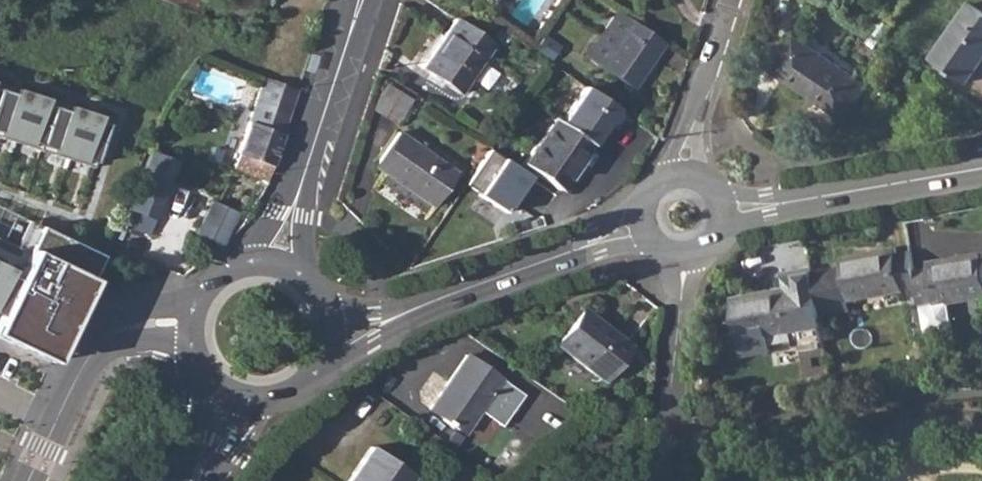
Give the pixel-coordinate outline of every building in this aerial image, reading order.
[(189,10),(191,11),(195,0),(165,0),(189,10)] [(932,56),(967,80),(981,59),(981,10),(970,2),(932,56)] [(189,10),(183,24),(198,30),(203,17),(191,11),(189,10)] [(661,42),(614,11),(584,55),(630,87),(661,42)] [(453,17),(419,67),(456,93),(491,44),(453,17)] [(795,36),(773,69),(844,117),(867,85),(795,36)] [(0,76),(0,140),(94,169),(111,113),(0,76)] [(261,76),(233,166),(266,178),(295,88),(261,76)] [(584,141),(558,123),(550,118),(520,164),(557,189),(588,143),(584,141)] [(395,132),(374,163),(385,171),(384,174),(430,206),(453,172),(395,132)] [(148,232),(176,159),(149,149),(121,221),(148,232)] [(468,186),(507,210),(530,172),(491,149),(468,186)] [(195,232),(220,245),(222,244),(238,211),(211,198),(195,232)] [(105,253),(29,217),(17,244),(0,236),(0,338),(53,363),(105,253)] [(844,266),(814,271),(816,286),(819,303),(849,299),(904,290),(903,287),(918,285),(916,269),(912,250),(897,253),(896,248),(842,257),(844,266)] [(916,269),(918,285),(921,303),(927,331),(952,327),(948,301),(981,295),(981,252),(929,261),(930,267),(916,269)] [(796,273),(783,275),(785,287),(732,297),(740,339),(792,330),(795,345),(826,340),(821,313),(819,303),(816,286),(799,289),(796,273)] [(582,308),(557,342),(602,378),(628,344),(582,308)] [(464,354),(428,407),(463,430),(478,409),(499,422),(520,392),(464,354)] [(346,480),(404,480),(410,473),(370,446),(346,480)]
